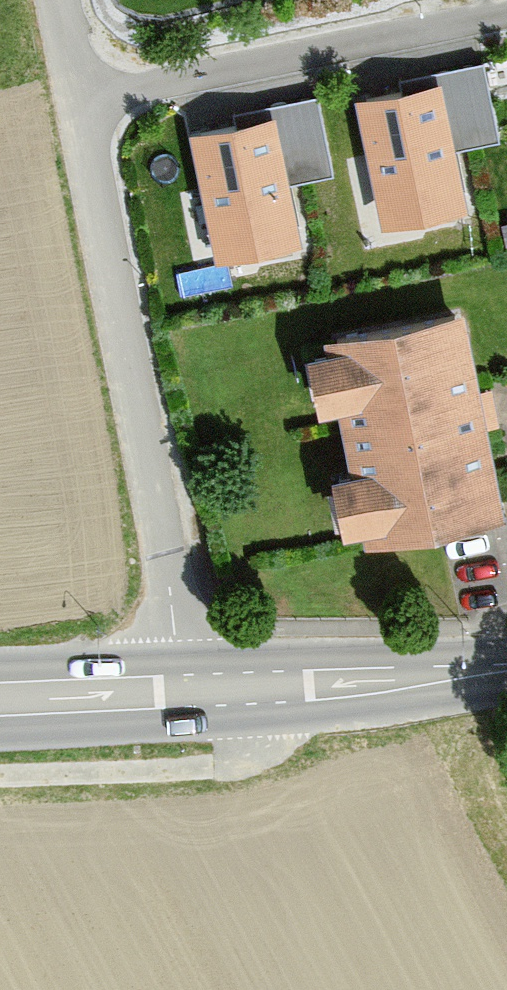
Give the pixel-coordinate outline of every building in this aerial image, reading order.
[(482,65),(403,81),(406,95),(358,105),(383,234),(467,217),(454,153),(498,144),(482,65)] [(318,100),(239,116),(242,130),(193,140),(219,269),(303,252),(290,188),(334,179),(318,100)] [(474,307),(344,333),(346,346),(323,351),(335,411),(351,408),(363,465),(347,468),(360,530),(379,526),(383,543),(506,518),(506,471),(474,307)]
